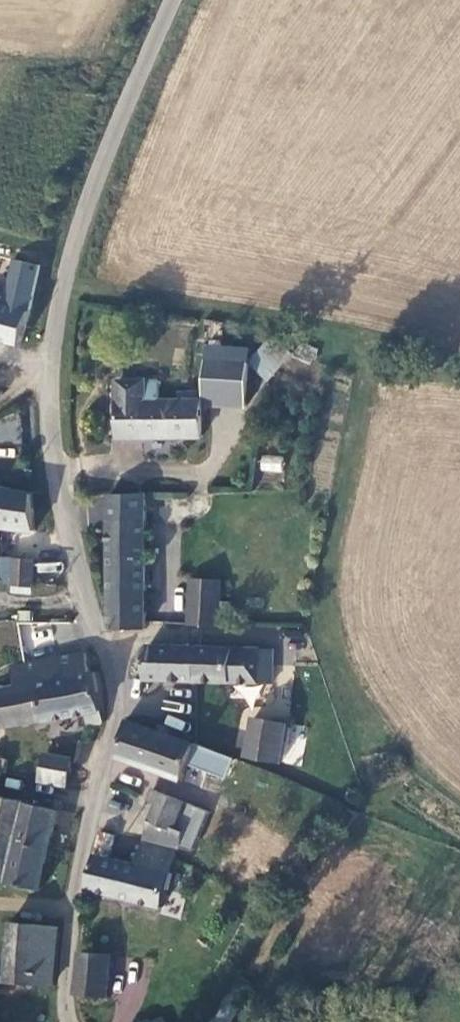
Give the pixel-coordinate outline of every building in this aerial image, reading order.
[(30,312),(40,266),(12,260),(1,305),(0,305),(0,343),(19,348),(30,312)] [(200,438),(199,400),(158,400),(157,381),(116,380),(117,437),(200,438)] [(282,472),(284,456),(260,454),(259,470),(282,472)] [(3,527),(8,488),(0,487),(0,526),(3,527)] [(36,531),(37,499),(35,492),(8,488),(3,527),(36,531)] [(109,492),(110,628),(146,627),(144,491),(109,492)] [(15,557),(15,578),(37,582),(36,558),(15,557)] [(219,578),(189,578),(188,624),(217,624),(219,578)] [(65,611),(66,606),(64,600),(59,598),(53,599),(49,603),(49,609),(52,614),(57,615),(62,614),(65,611)] [(145,679),(271,682),(268,647),(145,646),(145,679)] [(93,722),(108,721),(101,670),(93,670),(92,651),(15,662),(18,682),(0,686),(1,690),(6,718),(7,725),(91,713),(93,722)] [(254,717),(247,754),(282,763),(286,721),(254,717)] [(191,753),(194,739),(126,720),(117,758),(184,776),(191,753)] [(212,758),(216,745),(194,739),(191,753),(212,758)] [(8,770),(11,756),(0,754),(0,768),(8,770)] [(51,757),(46,779),(74,785),(77,762),(51,757)] [(344,793),(345,798),(347,801),(353,803),(358,801),(361,797),(361,791),(357,787),(351,785),(346,788),(344,793)] [(176,828),(181,802),(149,787),(144,799),(152,803),(144,837),(179,846),(184,830),(176,828)] [(47,889),(64,808),(2,796),(0,796),(0,879),(47,889)] [(115,835),(100,831),(94,855),(110,859),(115,835)] [(161,907),(175,852),(142,844),(136,864),(110,859),(94,855),(87,889),(161,907)] [(41,983),(46,922),(15,919),(11,980),(41,983)] [(46,922),(41,983),(57,985),(63,924),(46,922)] [(111,954),(79,952),(74,995),(107,995),(111,954)] [(211,1021),(230,1021),(237,1007),(222,1000),(211,1021)]
